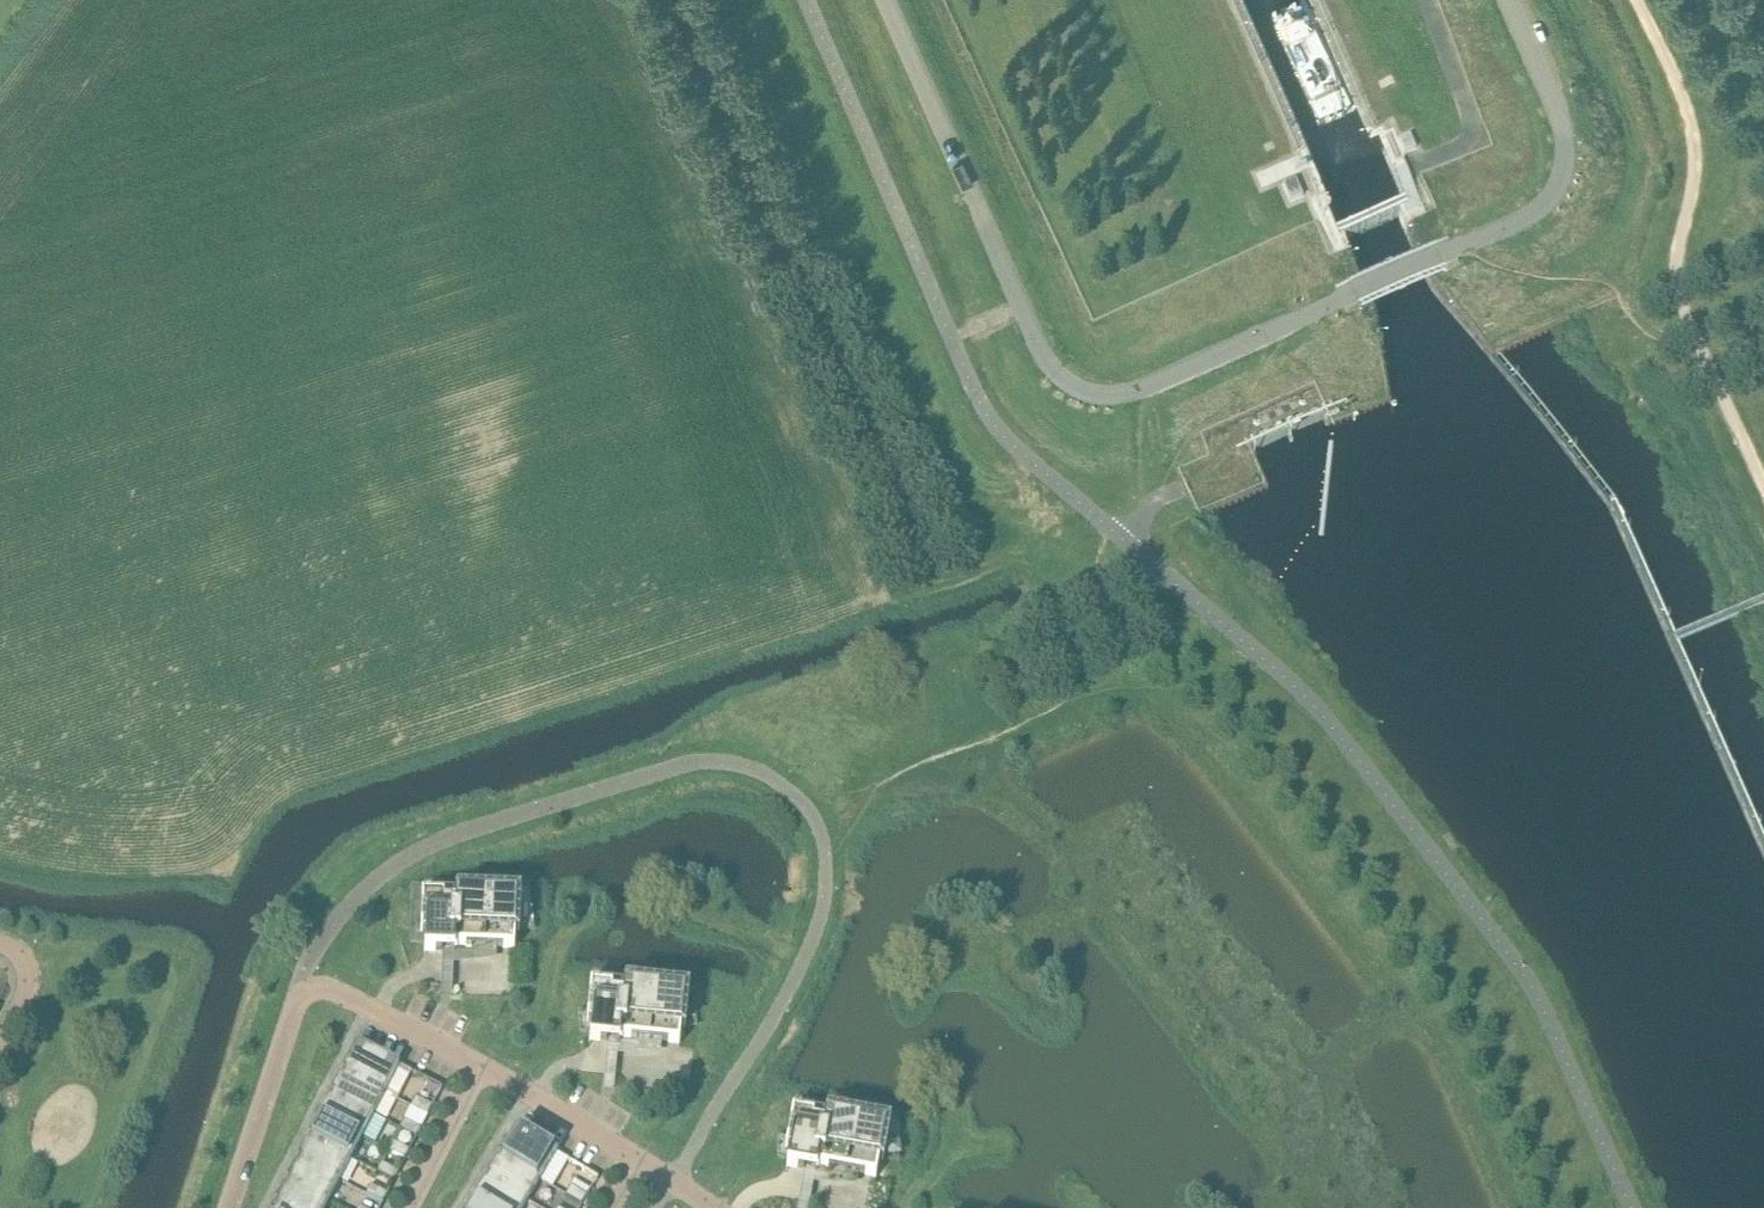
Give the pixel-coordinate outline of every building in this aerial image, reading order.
[(421,935),(425,935),(425,953),(455,955),(455,949),(513,951),(514,933),(519,933),(520,896),(456,894),(456,904),(443,903),(443,899),(423,899),(421,935)] [(587,1025),(591,1025),(589,1043),(619,1046),(620,1041),(678,1047),(680,1029),(684,1029),(688,992),(625,986),(624,996),(611,994),(611,991),(591,988),(587,1025)] [(384,1094),(399,1065),(357,1043),(342,1072),(384,1094)] [(342,1072),(331,1094),(373,1115),(384,1094),(342,1072)] [(331,1094),(320,1115),(362,1137),(375,1144),(386,1122),(373,1115),(331,1094)] [(411,1107),(427,1115),(432,1105),(416,1097),(411,1107)] [(320,1115),(308,1137),(351,1159),(362,1137),(320,1115)] [(827,1116),(825,1125),(813,1123),(813,1119),(793,1115),(786,1151),(790,1152),(786,1170),(816,1175),(817,1170),(874,1182),(878,1164),(882,1165),(890,1129),(827,1116)] [(416,1137),(421,1128),(404,1120),(400,1129),(416,1137)] [(516,1128),(499,1156),(540,1180),(557,1152),(516,1128)] [(351,1159),(308,1137),(297,1159),(340,1181),(351,1159)] [(389,1151),(405,1159),(410,1150),(394,1142),(389,1151)] [(499,1156),(487,1177),(528,1201),(540,1180),(499,1156)] [(297,1159),(286,1180),(329,1202),(340,1181),(297,1159)] [(382,1163),(377,1172),(394,1180),(399,1171),(382,1163)] [(474,1198),(491,1207),(524,1207),(528,1201),(487,1177),(474,1198)] [(286,1180),(275,1202),(286,1207),(326,1207),(329,1202),(286,1180)] [(371,1185),(367,1194),(383,1202),(387,1193),(371,1185)] [(572,1186),(566,1196),(582,1205),(587,1195),(572,1186)] [(468,1207),(491,1207),(474,1198),(468,1207)]
